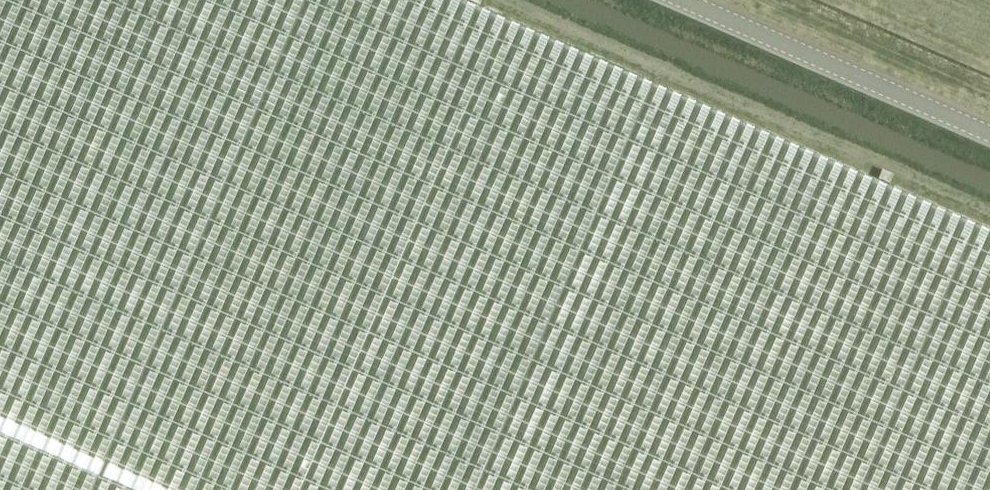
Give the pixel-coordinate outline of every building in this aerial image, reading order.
[(448,0),(0,0),(0,489),(989,489),(989,236),(448,0)]
